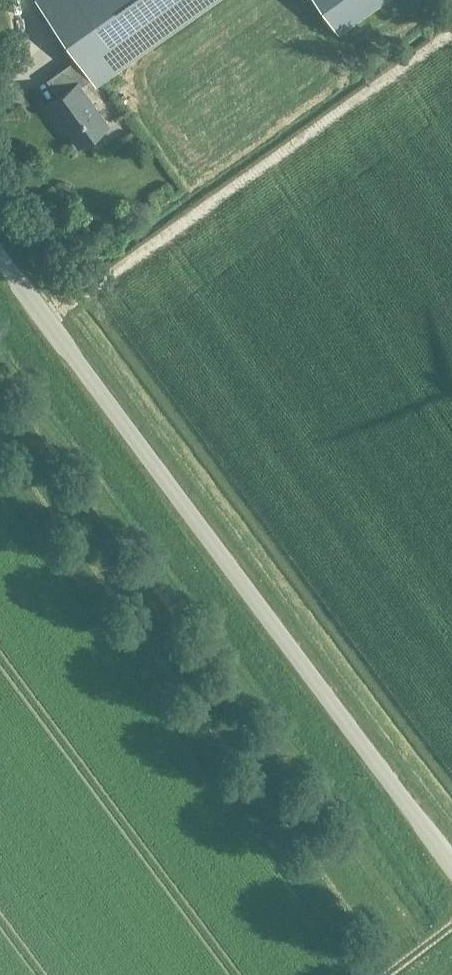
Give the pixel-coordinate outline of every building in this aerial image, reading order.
[(92,79),(95,84),(214,0),(39,0),(37,1),(81,64),(92,79)] [(338,31),(383,0),(315,0),(338,31)] [(92,79),(81,64),(80,65),(76,59),(46,80),(58,97),(46,105),(60,124),(62,123),(79,146),(108,126),(80,87),(92,79)]
